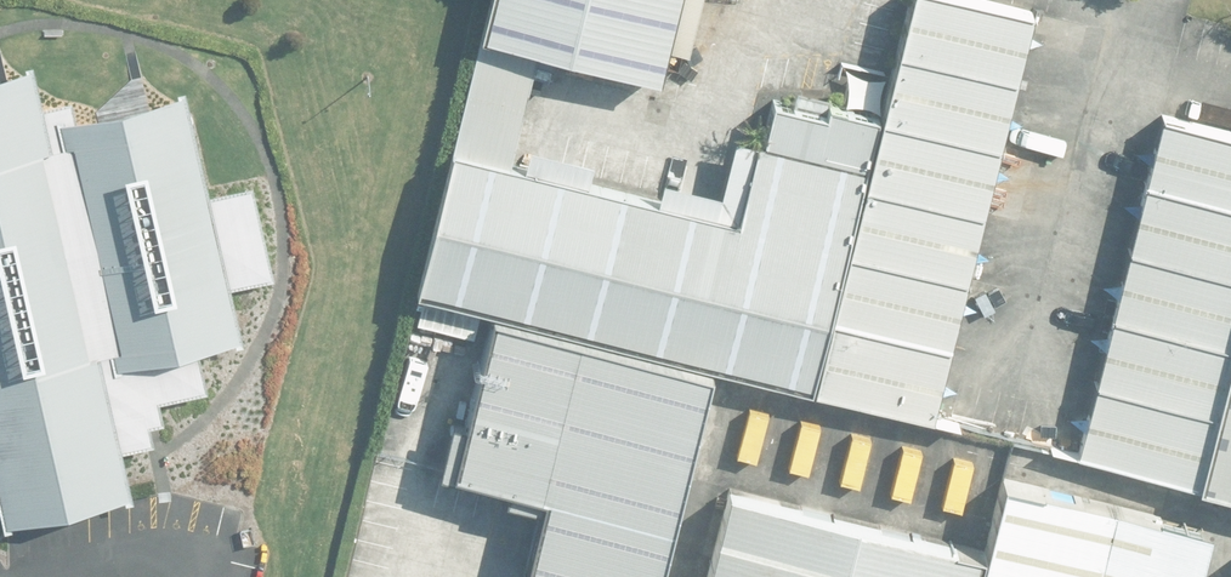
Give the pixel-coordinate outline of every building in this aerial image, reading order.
[(821,384),(936,413),(1039,9),(1005,0),(919,0),(877,166),(765,138),(745,213),(460,142),(424,284),(510,306),(724,360),(821,384)] [(672,77),(691,0),(503,0),(495,33),(672,77)] [(41,71),(0,80),(0,476),(11,526),(133,500),(122,452),(52,125),(74,121),(70,101),(49,106),(41,71)] [(1189,462),(1230,295),(1230,108),(1153,89),(1066,431),(1189,462)] [(205,196),(184,97),(74,121),(52,125),(122,452),(149,446),(145,427),(161,423),(157,403),(204,393),(195,353),(237,344),(225,290),(270,281),(249,187),(205,196)] [(1189,462),(1230,473),(1230,295),(1189,462)] [(724,360),(510,306),(470,465),(560,487),(537,576),(668,576),(724,360)] [(991,546),(739,483),(715,576),(1205,576),(1217,528),(1009,476),(991,546)]
